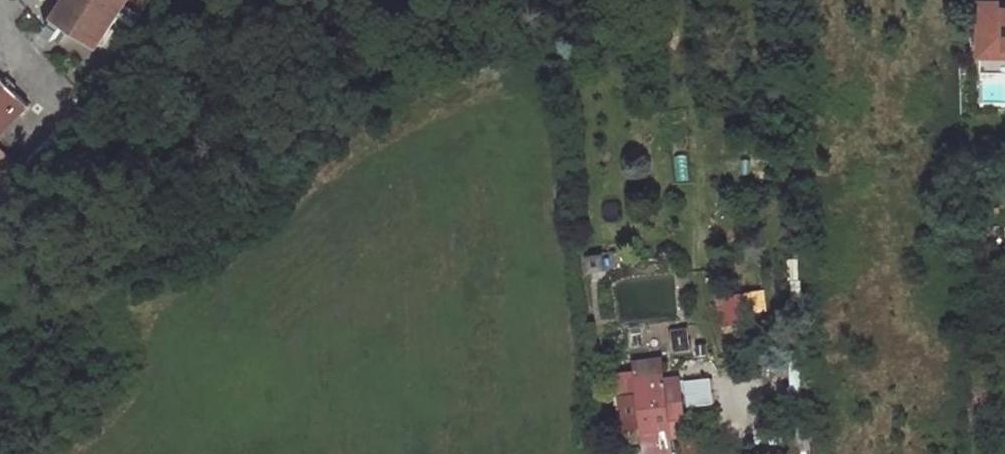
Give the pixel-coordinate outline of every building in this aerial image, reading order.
[(56,16),(99,44),(122,10),(136,19),(149,0),(66,0),(56,16)] [(978,5),(978,52),(1004,52),(1004,5),(978,5)] [(29,106),(0,78),(0,136),(29,106)] [(19,171),(0,152),(0,190),(19,171)] [(745,297),(724,302),(730,327),(751,323),(745,297)] [(642,453),(674,453),(673,440),(687,439),(684,408),(715,405),(712,376),(666,381),(664,358),(639,360),(640,372),(619,374),(624,426),(639,425),(642,453)]
